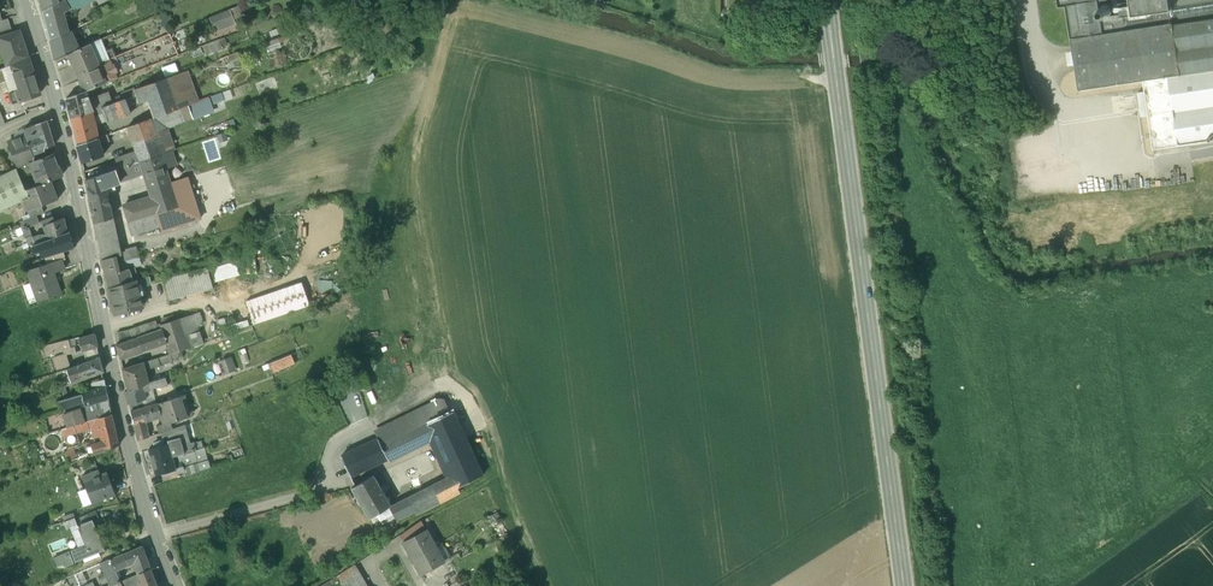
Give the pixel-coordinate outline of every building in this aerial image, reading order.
[(43,11),(63,0),(64,0),(40,0),(43,11)] [(63,0),(43,11),(51,40),(69,31),(60,14),(69,11),(69,10),(63,0)] [(63,0),(69,10),(76,6),(77,7),(89,0),(64,0),(63,0)] [(1059,7),(1066,6),(1079,90),(1143,81),(1153,149),(1210,141),(1210,138),(1212,136),(1212,0),(1058,0),(1059,7)] [(237,4),(206,17),(214,38),(237,28),(232,16),(240,12),(237,4)] [(0,21),(0,29),(10,26),(8,19),(2,20),(0,21)] [(0,29),(0,37),(13,33),(10,26),(0,29)] [(0,37),(0,45),(7,66),(27,57),(27,56),(28,56),(20,31),(13,33),(0,37)] [(69,31),(51,40),(55,60),(69,53),(78,49),(69,31)] [(219,40),(203,46),(207,56),(223,49),(219,40)] [(78,49),(69,53),(78,72),(98,64),(90,44),(78,49)] [(238,52),(227,56),(230,63),(240,59),(238,52)] [(27,57),(7,66),(0,69),(0,84),(5,81),(4,79),(12,76),(14,83),(17,82),(20,89),(9,93),(13,103),(39,94),(36,84),(27,57)] [(98,64),(78,72),(86,91),(87,91),(117,79),(115,73),(117,72),(114,65),(111,65),(109,59),(98,64)] [(185,71),(166,78),(177,110),(196,103),(185,71)] [(177,110),(166,78),(135,90),(137,95),(140,104),(149,101),(155,118),(159,116),(177,110)] [(109,93),(90,100),(87,91),(86,91),(66,99),(70,119),(102,108),(113,104),(109,93)] [(220,93),(211,96),(211,98),(213,102),(222,99),(220,93)] [(159,116),(164,130),(167,129),(215,112),(211,103),(213,102),(211,98),(159,116)] [(113,104),(102,108),(104,113),(107,121),(130,113),(125,100),(113,104)] [(102,108),(70,119),(77,145),(97,139),(94,129),(96,128),(93,118),(104,113),(102,108)] [(155,118),(127,128),(137,152),(140,162),(141,161),(175,149),(167,129),(164,130),(159,116),(155,118)] [(47,121),(23,129),(28,141),(33,154),(54,145),(50,132),(47,121)] [(206,130),(209,138),(224,133),(222,128),(221,125),(206,130)] [(107,136),(97,139),(99,144),(109,141),(107,136)] [(97,139),(77,145),(82,163),(103,157),(99,144),(97,139)] [(28,141),(13,148),(18,160),(33,154),(28,141)] [(175,149),(141,161),(152,198),(157,213),(177,207),(170,183),(165,168),(167,167),(175,164),(172,154),(172,153),(172,151),(175,150),(175,149)] [(137,152),(115,160),(116,161),(119,169),(132,164),(140,162),(137,152)] [(33,154),(18,160),(21,167),(29,164),(36,161),(33,154)] [(36,161),(29,164),(33,173),(45,168),(47,174),(40,177),(44,184),(51,181),(62,177),(60,170),(54,154),(36,161)] [(116,161),(106,165),(108,173),(115,170),(119,169),(116,161)] [(1181,173),(1184,173),(1183,163),(1171,165),(1173,178),(1181,177),(1181,173)] [(21,167),(16,169),(20,177),(33,173),(29,164),(21,167)] [(119,169),(115,170),(119,181),(125,179),(126,180),(134,177),(135,173),(132,164),(119,169)] [(106,165),(83,173),(85,181),(108,173),(106,165)] [(33,173),(35,179),(40,177),(47,174),(45,168),(33,173)] [(16,169),(0,177),(0,212),(23,201),(28,198),(20,177),(16,169)] [(108,173),(85,181),(90,201),(107,197),(104,186),(119,181),(115,170),(108,173)] [(177,207),(157,213),(161,227),(162,231),(201,219),(188,178),(170,183),(177,207)] [(44,184),(27,190),(30,197),(28,198),(23,201),(27,211),(26,211),(27,212),(41,206),(58,200),(51,181),(44,184)] [(107,197),(90,201),(94,224),(112,218),(107,197)] [(152,198),(123,207),(128,222),(157,213),(152,198)] [(41,206),(27,212),(29,218),(37,215),(44,213),(41,206)] [(157,213),(128,222),(132,236),(161,227),(157,213)] [(27,224),(28,227),(40,223),(37,215),(29,218),(26,220),(27,224)] [(54,221),(52,218),(41,222),(43,227),(47,235),(39,235),(33,238),(32,238),(35,245),(41,242),(48,240),(67,232),(64,218),(54,221)] [(137,248),(118,253),(112,218),(94,224),(102,260),(116,256),(120,271),(129,269),(127,260),(139,257),(137,248)] [(28,227),(27,224),(21,227),(28,244),(29,247),(35,245),(32,238),(33,238),(28,227)] [(67,232),(48,240),(52,250),(52,251),(68,245),(67,245),(75,242),(76,242),(74,230),(67,232)] [(48,240),(41,242),(45,253),(52,250),(48,240)] [(62,252),(44,257),(47,265),(62,260),(62,261),(64,260),(62,252)] [(120,271),(116,256),(102,260),(109,288),(132,281),(129,269),(120,271)] [(139,257),(127,260),(129,269),(141,265),(139,257)] [(242,259),(243,273),(255,272),(254,258),(242,259)] [(47,265),(27,272),(37,301),(61,293),(61,292),(59,293),(54,278),(55,278),(54,273),(65,269),(62,261),(62,260),(47,265)] [(236,262),(208,270),(212,283),(240,276),(236,262)] [(163,280),(169,301),(214,289),(212,283),(208,270),(208,268),(163,280)] [(254,326),(328,300),(321,277),(246,302),(254,326)] [(132,281),(109,288),(109,289),(110,289),(112,297),(111,297),(111,298),(112,298),(114,303),(112,303),(113,304),(114,304),(116,313),(115,313),(115,314),(143,307),(136,280),(132,281)] [(200,313),(192,315),(196,326),(203,324),(200,313)] [(192,315),(180,319),(185,336),(197,332),(196,326),(192,315)] [(180,319),(161,325),(162,330),(167,343),(170,354),(181,351),(189,348),(185,336),(180,319)] [(130,330),(132,340),(138,338),(162,330),(161,325),(159,320),(130,330)] [(130,330),(117,333),(120,344),(132,340),(130,330)] [(138,338),(143,351),(167,343),(162,330),(138,338)] [(201,344),(197,332),(185,336),(189,348),(201,344)] [(95,334),(80,339),(83,351),(97,347),(95,334)] [(120,344),(116,345),(120,359),(143,351),(138,338),(132,340),(120,344)] [(80,339),(73,341),(72,340),(61,342),(64,350),(74,347),(75,353),(83,351),(80,339)] [(64,350),(60,351),(52,353),(55,368),(77,363),(75,353),(74,347),(64,350)] [(181,351),(170,354),(172,361),(183,357),(181,351)] [(170,354),(143,363),(144,368),(146,368),(147,371),(173,362),(172,361),(170,354)] [(228,354),(214,360),(219,374),(233,368),(228,354)] [(286,356),(264,365),(269,376),(291,367),(286,356)] [(98,358),(81,364),(82,364),(67,370),(72,383),(103,372),(98,358)] [(143,363),(122,370),(128,391),(142,386),(142,385),(148,383),(144,368),(143,363)] [(369,385),(359,364),(350,368),(361,390),(369,385)] [(67,370),(56,374),(61,387),(72,383),(67,370)] [(128,391),(125,392),(128,405),(145,399),(144,392),(167,385),(165,378),(148,383),(142,385),(142,386),(128,391)] [(104,380),(90,384),(92,390),(105,386),(104,380)] [(93,391),(59,402),(62,410),(83,402),(84,406),(84,407),(109,400),(106,387),(93,391)] [(168,401),(158,404),(161,416),(163,424),(156,427),(159,434),(161,433),(172,429),(170,422),(186,417),(180,396),(172,399),(168,401)] [(145,399),(128,405),(130,412),(147,407),(145,399)] [(437,399),(406,414),(413,430),(424,425),(445,415),(437,399)] [(109,400),(84,407),(84,406),(80,407),(80,408),(84,422),(111,414),(109,400)] [(147,407),(130,412),(133,423),(144,421),(161,416),(158,404),(147,407)] [(80,408),(64,414),(68,428),(74,426),(85,422),(84,422),(80,408)] [(483,477),(452,412),(445,415),(424,425),(432,442),(447,476),(455,490),(458,488),(483,477)] [(111,414),(84,422),(85,422),(74,426),(75,433),(76,433),(86,429),(88,428),(92,430),(113,424),(111,414)] [(406,414),(374,430),(376,433),(379,440),(382,446),(413,430),(406,414)] [(148,437),(144,421),(133,423),(138,441),(148,437)] [(113,424),(92,430),(94,438),(101,436),(102,440),(116,435),(113,424)] [(172,429),(161,433),(164,446),(168,445),(181,442),(182,446),(191,444),(186,425),(172,429)] [(413,430),(382,446),(388,461),(390,462),(432,442),(424,425),(413,430)] [(68,428),(62,430),(64,439),(66,438),(67,440),(77,437),(76,433),(75,433),(74,426),(68,428)] [(376,433),(363,439),(366,445),(379,440),(376,433)] [(116,435),(102,440),(102,443),(95,445),(85,448),(89,457),(105,451),(105,450),(119,446),(116,435)] [(77,437),(67,440),(69,448),(80,445),(77,437)] [(366,445),(341,457),(352,478),(388,461),(382,446),(379,440),(366,445)] [(192,445),(194,452),(204,448),(202,441),(192,445)] [(181,442),(168,445),(172,457),(172,459),(183,455),(181,446),(182,446),(181,442)] [(182,446),(181,446),(183,455),(194,452),(192,445),(191,443),(191,444),(182,446)] [(164,446),(149,450),(152,463),(172,457),(168,445),(164,446)] [(195,451),(194,452),(197,464),(196,465),(198,472),(210,468),(204,448),(195,451)] [(73,450),(64,453),(68,462),(76,458),(73,450)] [(175,470),(164,473),(165,477),(179,472),(179,471),(183,470),(182,469),(196,465),(197,464),(194,452),(183,455),(172,459),(175,470)] [(172,457),(152,463),(155,476),(164,473),(175,470),(172,459),(172,457)] [(196,465),(182,469),(183,470),(184,477),(198,472),(196,465)] [(94,472),(81,477),(92,504),(115,495),(107,472),(96,477),(94,472)] [(391,505),(374,476),(351,490),(368,519),(389,506),(391,505)] [(391,505),(389,506),(395,517),(397,520),(414,511),(417,516),(461,493),(458,488),(455,490),(447,476),(391,505)] [(389,506),(375,516),(381,526),(388,522),(395,517),(389,506)] [(92,520),(77,526),(85,545),(69,552),(69,551),(54,558),(58,567),(63,565),(64,567),(74,563),(104,550),(92,520)] [(421,521),(403,533),(407,540),(426,529),(421,521)] [(407,540),(403,542),(401,545),(404,550),(408,550),(416,566),(414,569),(417,575),(421,574),(421,575),(444,562),(426,529),(407,540)] [(123,555),(123,554),(100,564),(109,585),(112,585),(120,582),(116,571),(133,564),(138,575),(150,569),(142,547),(123,555)] [(355,565),(342,574),(345,580),(359,572),(355,565)] [(150,569),(138,575),(120,582),(122,585),(157,585),(150,569)] [(345,580),(349,585),(368,585),(359,572),(345,580)]
